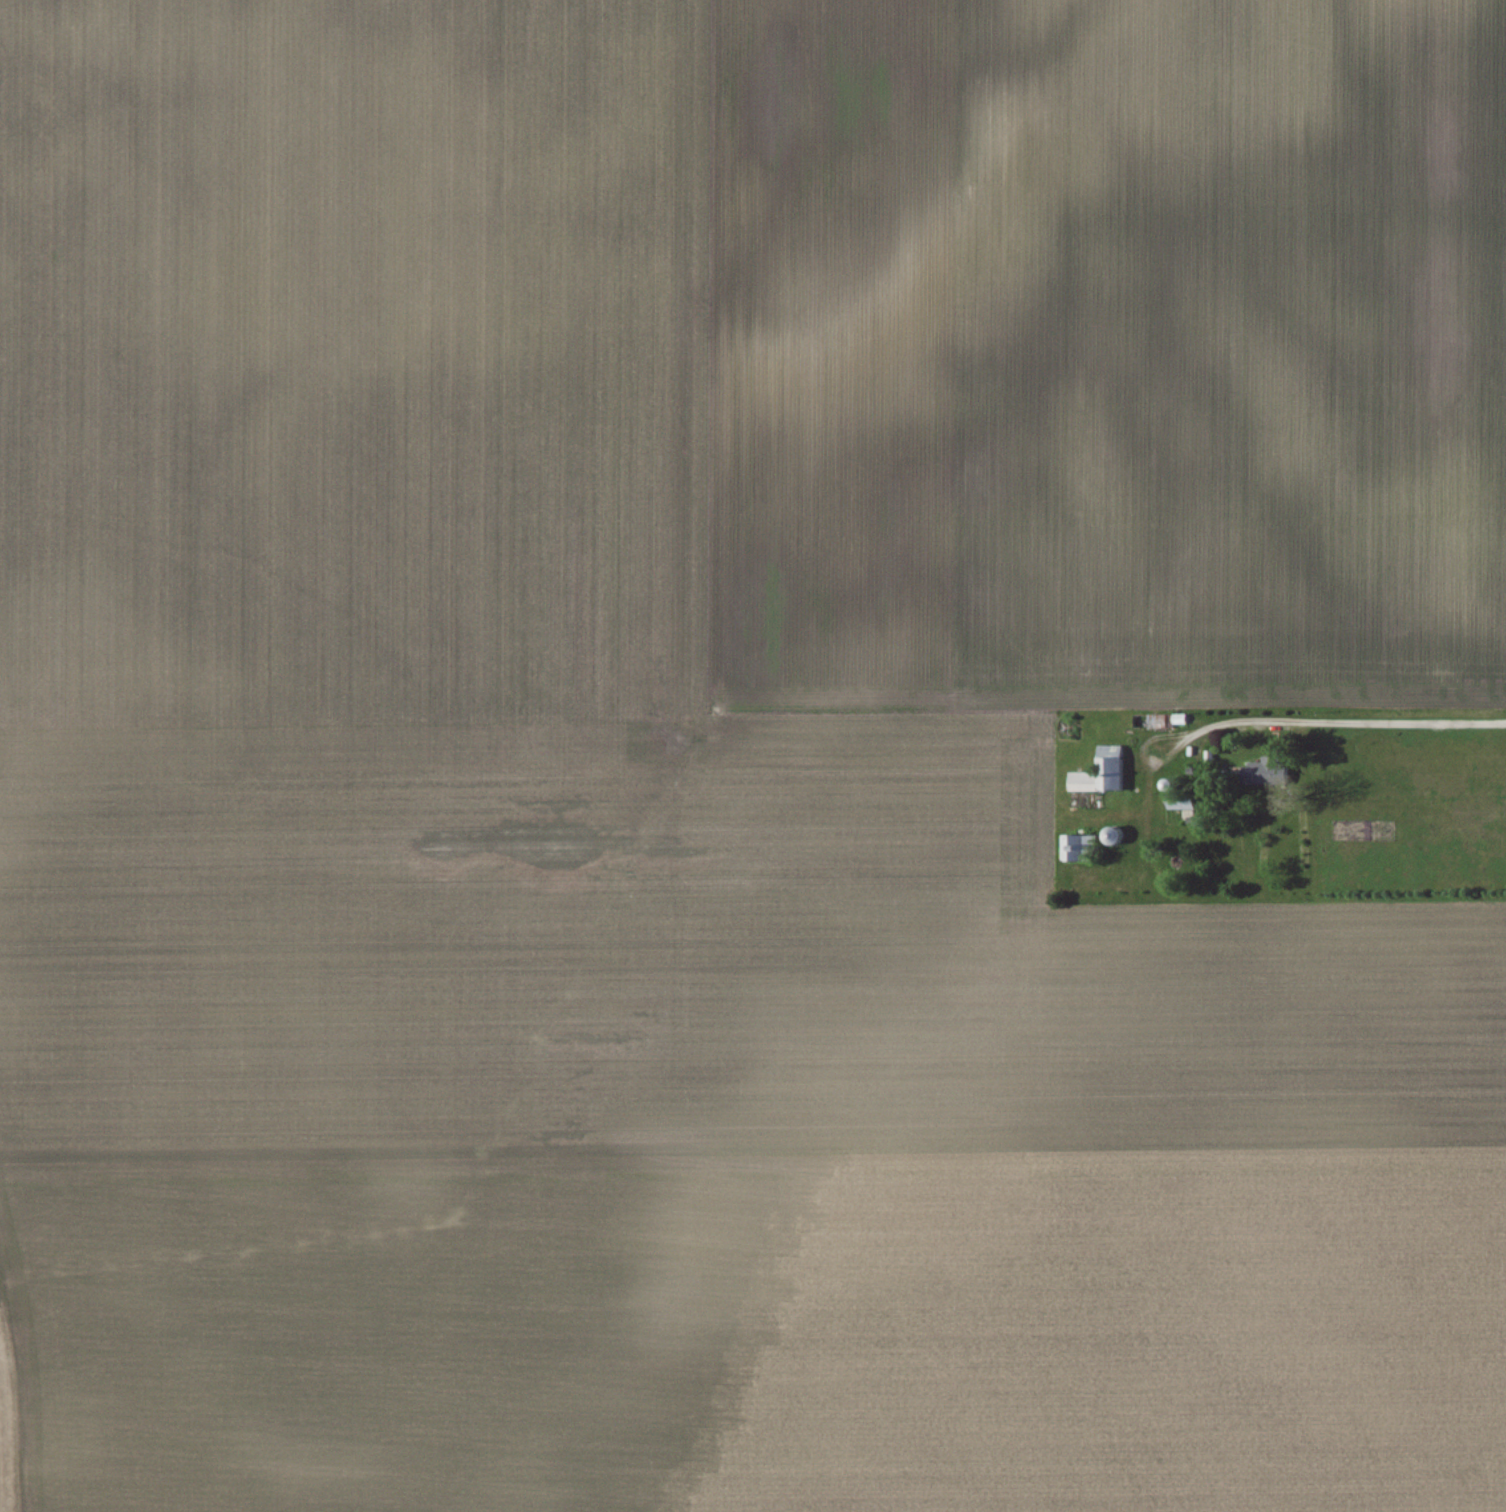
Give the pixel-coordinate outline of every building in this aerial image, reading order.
[(1073,792),(1116,792),(1116,784),(1126,784),(1126,746),(1102,747),(1102,773),(1073,773),(1073,792)] [(1198,810),(1199,796),(1170,795),(1169,809),(1198,810)] [(1081,835),(1064,839),(1068,856),(1085,851),(1081,835)]
